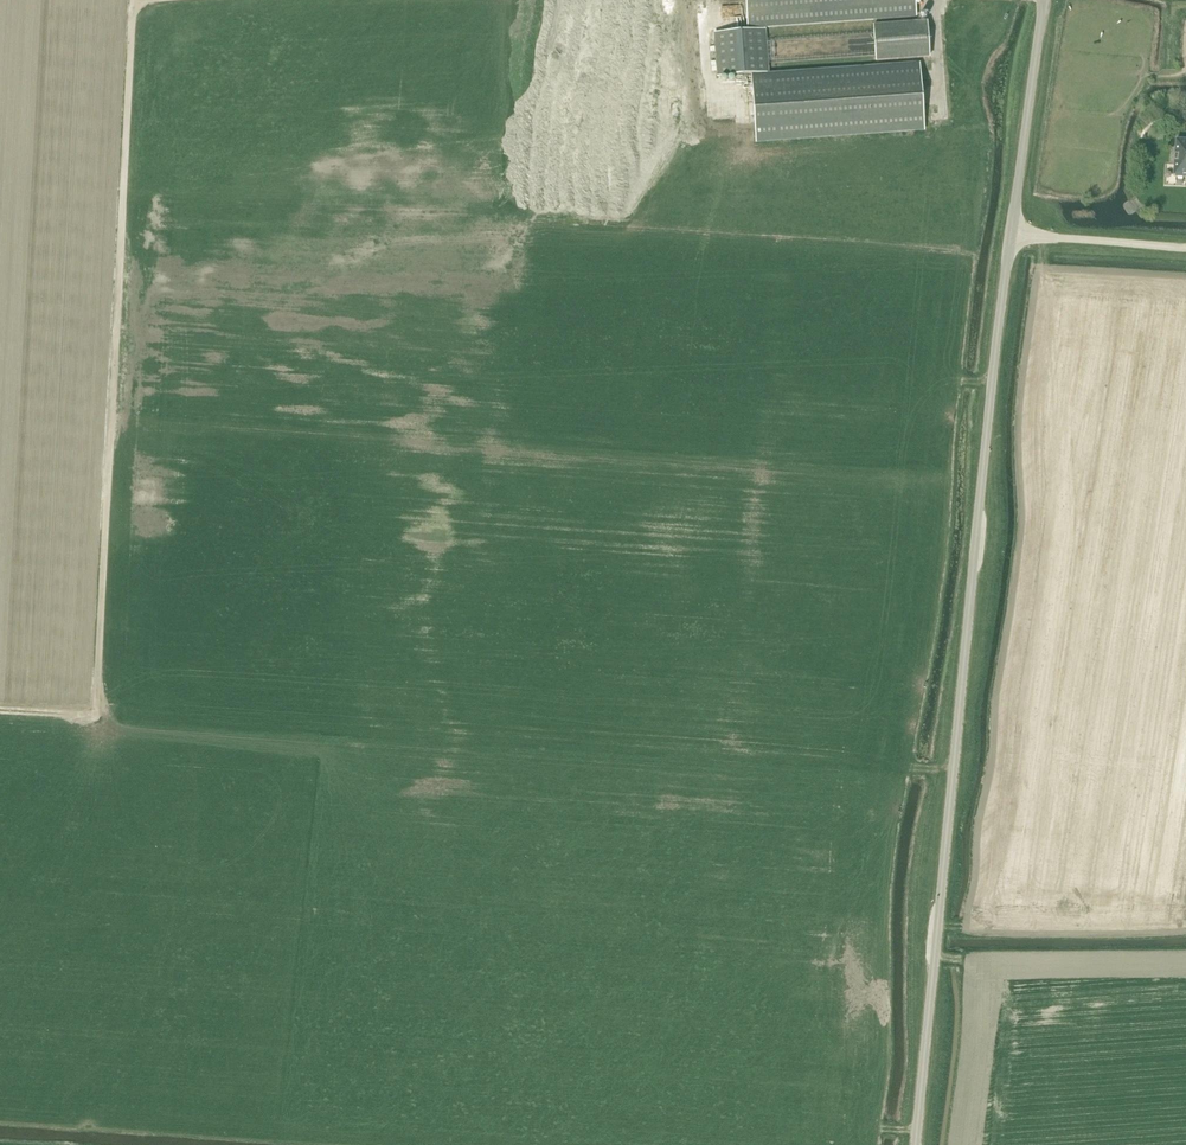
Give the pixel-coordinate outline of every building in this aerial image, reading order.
[(748,29),(916,17),(915,0),(746,0),(748,29)] [(927,22),(873,26),(876,61),(929,57),(927,22)] [(766,29),(714,32),(717,75),(750,73),(754,140),(924,129),(920,61),(769,71),(766,29)] [(1177,139),(1175,176),(1185,177),(1185,140),(1177,139)]
